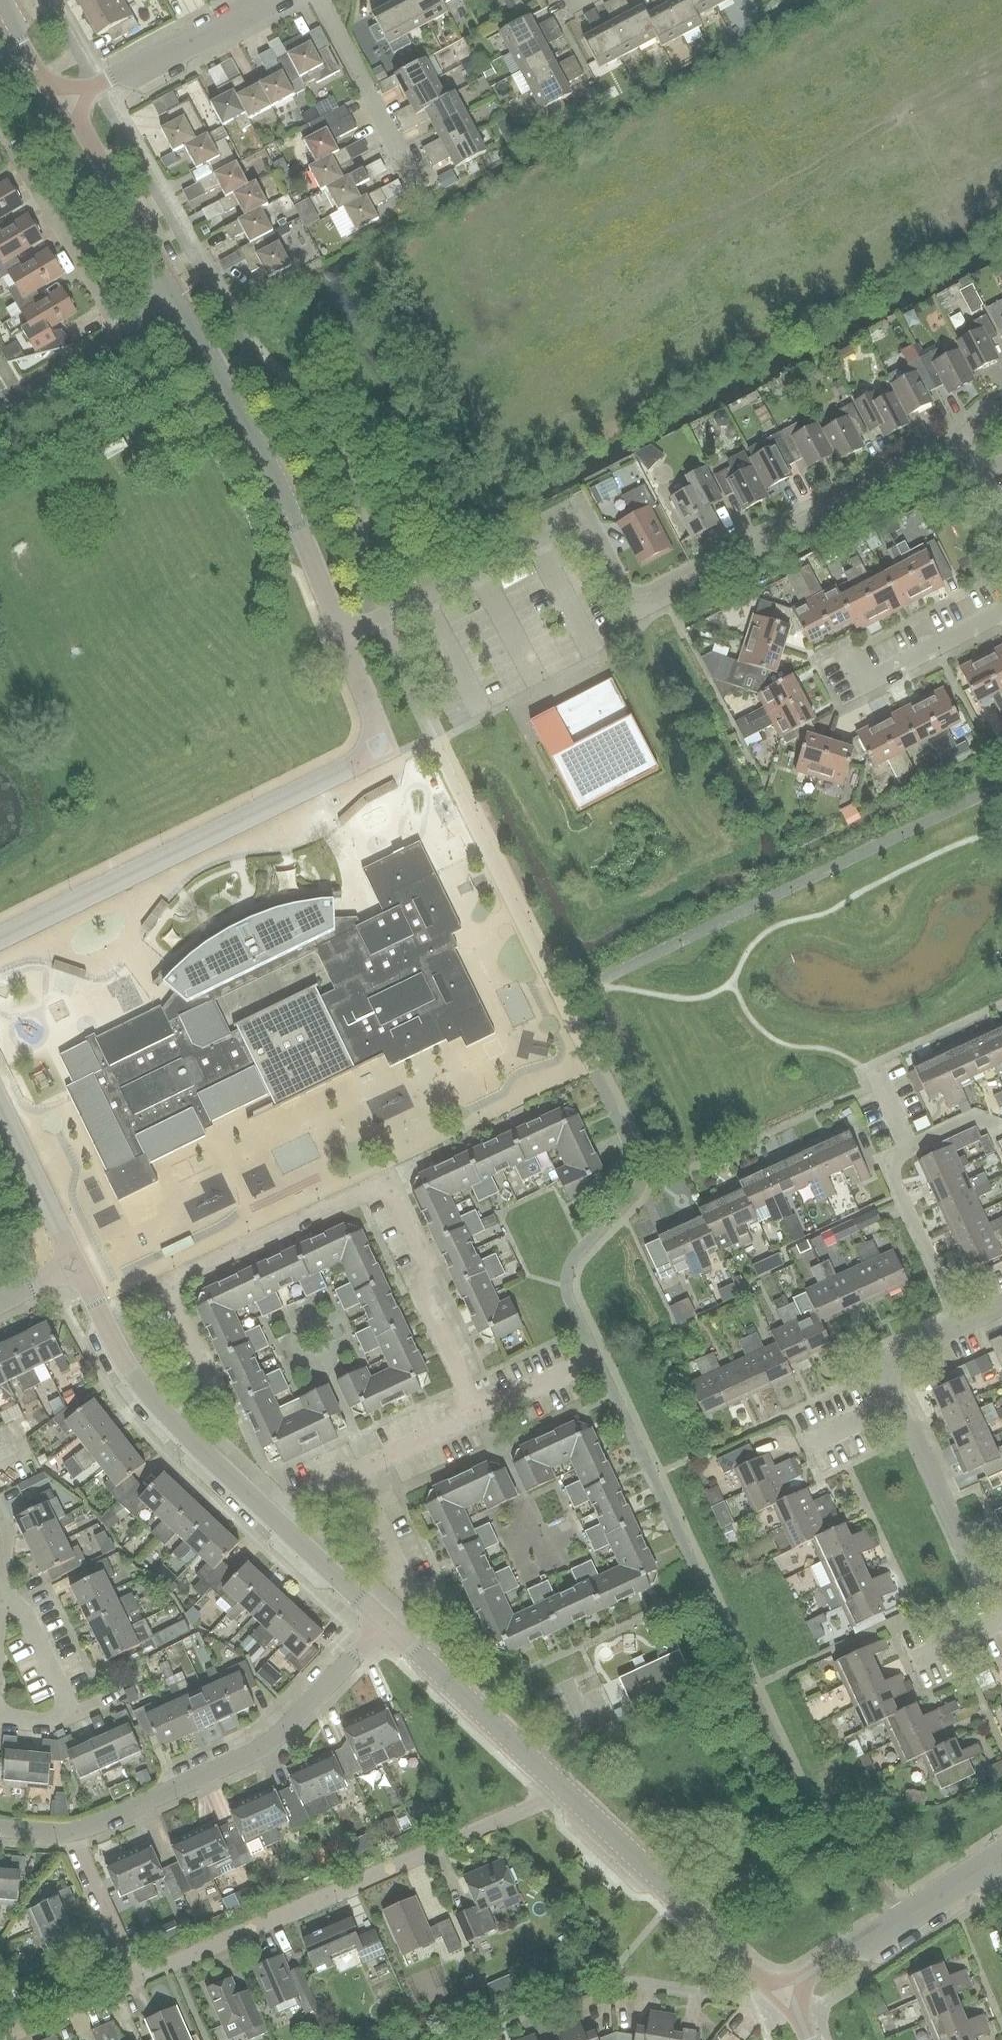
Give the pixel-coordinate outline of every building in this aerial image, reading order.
[(88,17),(117,0),(78,0),(88,17)] [(123,0),(117,0),(88,17),(99,36),(109,30),(115,40),(140,26),(133,15),(132,16),(123,0)] [(369,28),(377,42),(385,37),(394,54),(412,44),(407,35),(409,34),(391,0),(379,0),(384,9),(373,14),(378,23),(369,28)] [(416,0),(391,0),(409,34),(429,23),(416,0)] [(440,0),(416,0),(429,23),(449,13),(444,4),(443,4),(440,0)] [(509,8),(516,4),(513,0),(504,0),(509,8)] [(614,0),(613,0),(605,5),(614,22),(605,27),(604,27),(620,58),(639,48),(614,0)] [(648,15),(644,7),(633,12),(626,0),(614,0),(639,48),(658,38),(659,38),(647,16),(648,15)] [(663,0),(652,0),(657,11),(648,15),(647,16),(659,38),(658,38),(662,47),(683,36),(663,0)] [(676,1),(676,0),(663,0),(683,36),(703,25),(698,17),(697,17),(688,0),(677,0),(676,1)] [(713,0),(688,0),(697,17),(698,17),(717,7),(713,0)] [(604,27),(605,27),(595,10),(585,15),(595,32),(584,38),(600,68),(620,58),(604,27)] [(511,53),(559,27),(554,18),(537,27),(531,16),(501,33),(511,53)] [(564,36),(559,27),(511,53),(521,72),(552,55),(546,46),(564,36)] [(329,49),(328,48),(317,54),(311,42),(305,46),(301,37),(288,44),(292,53),(288,55),(301,78),(312,72),(318,83),(345,69),(333,47),(329,49)] [(463,41),(454,46),(461,58),(470,53),(463,41)] [(306,89),(301,78),(288,55),(278,60),(272,49),(260,56),(271,78),(260,84),(273,107),(296,95),(295,94),(306,89)] [(532,91),(580,65),(575,56),(557,66),(552,55),(521,72),(532,91)] [(401,85),(407,95),(437,79),(426,59),(378,85),(384,95),(401,85)] [(472,60),(463,65),(469,77),(479,72),(472,60)] [(215,73),(224,84),(238,73),(229,61),(215,73)] [(491,64),(480,69),(486,81),(497,76),(491,64)] [(379,65),(372,70),(378,82),(386,78),(379,65)] [(585,75),(580,65),(532,91),(542,111),(544,110),(551,122),(569,113),(562,100),(573,95),(567,84),(585,75)] [(273,107),(260,84),(249,90),(242,76),(230,82),(250,119),(273,107)] [(447,98),(447,97),(437,79),(407,95),(412,105),(394,114),(399,124),(447,98)] [(250,119),(230,82),(218,89),(222,97),(211,103),(224,126),(235,120),(240,131),(252,125),(250,119)] [(190,100),(181,105),(174,92),(153,103),(160,116),(167,112),(173,123),(162,129),(174,152),(185,146),(197,140),(191,129),(202,123),(190,100)] [(436,129),(466,113),(455,92),(447,97),(447,98),(399,124),(404,133),(431,119),(436,129)] [(335,100),(320,107),(325,116),(333,112),(339,108),(335,100)] [(339,123),(333,112),(325,116),(321,118),(317,120),(310,124),(299,130),(305,141),(317,164),(340,152),(334,141),(358,128),(351,116),(339,123)] [(318,112),(307,117),(310,124),(317,120),(321,118),(318,112)] [(428,158),(476,132),(466,113),(436,129),(441,139),(423,148),(428,158)] [(507,118),(498,123),(510,144),(519,139),(507,118)] [(487,152),(476,132),(428,158),(433,167),(451,158),(457,168),(487,152)] [(208,134),(197,140),(185,146),(198,169),(209,163),(214,174),(237,162),(225,139),(214,145),(208,134)] [(349,147),(352,158),(373,151),(370,140),(349,147)] [(340,152),(317,164),(310,168),(322,191),(327,188),(345,179),(339,167),(353,160),(346,148),(340,152)] [(174,152),(159,160),(164,169),(179,161),(174,152)] [(250,185),(237,162),(214,174),(201,182),(207,194),(221,186),(227,197),(250,185)] [(364,169),(345,179),(327,188),(339,211),(345,208),(362,199),(356,188),(370,180),(364,169)] [(452,170),(440,177),(444,185),(457,179),(452,170)] [(0,186),(0,219),(22,206),(8,181),(0,186)] [(257,181),(250,185),(227,197),(220,201),(226,213),(240,206),(246,217),(262,208),(269,204),(257,181)] [(374,208),(388,201),(381,189),(362,199),(345,208),(357,231),(380,219),(374,208)] [(289,196),(281,200),(287,211),(294,206),(289,196)] [(310,202),(296,209),(308,231),(322,223),(310,202)] [(262,208),(246,217),(225,228),(231,240),(245,232),(251,243),(274,231),(262,208)] [(2,231),(0,233),(0,275),(2,278),(11,273),(10,273),(22,266),(16,255),(42,240),(28,216),(2,231)] [(284,219),(278,222),(281,228),(287,224),(284,219)] [(274,231),(278,239),(285,236),(281,228),(274,231)] [(274,231),(251,243),(240,249),(252,272),(263,266),(269,277),(292,265),(280,242),(278,239),(274,231)] [(48,250),(22,266),(10,273),(11,273),(17,285),(9,290),(17,303),(7,308),(13,318),(24,311),(43,300),(37,290),(63,274),(48,250)] [(972,317),(985,310),(972,287),(959,294),(972,317)] [(50,328),(76,313),(62,289),(43,300),(24,311),(31,323),(22,328),(38,355),(42,354),(43,358),(49,352),(76,345),(75,344),(62,329),(52,332),(50,328)] [(987,308),(1001,335),(1001,337),(1001,300),(987,308)] [(988,342),(998,337),(987,315),(969,324),(974,333),(959,340),(962,347),(969,359),(964,362),(970,374),(998,360),(988,342)] [(9,363),(27,359),(17,341),(1,350),(9,363)] [(969,359),(962,347),(943,358),(938,349),(921,358),(932,380),(942,375),(951,393),(974,381),(970,374),(964,362),(969,359)] [(921,358),(889,375),(897,391),(903,403),(899,405),(905,417),(932,403),(923,385),(932,380),(921,358)] [(808,372),(796,378),(800,385),(812,379),(808,372)] [(841,379),(834,383),(840,395),(847,392),(841,379)] [(873,392),(856,401),(867,423),(877,418),(886,436),(909,424),(905,417),(899,405),(903,403),(897,391),(878,401),(873,392)] [(854,430),(864,425),(853,403),(835,412),(839,421),(820,431),(826,443),(831,441),(837,453),(841,460),(863,448),(854,430)] [(719,412),(715,420),(719,427),(727,427),(731,419),(727,412),(719,412)] [(826,443),(820,431),(816,424),(802,432),(798,423),(780,432),(791,454),(801,448),(811,467),(837,453),(831,441),(826,443)] [(767,450),(753,457),(756,465),(763,476),(758,479),(764,491),(791,477),(781,459),(791,454),(780,432),(762,441),(767,450)] [(124,438),(103,451),(108,459),(129,447),(124,438)] [(731,467),(715,475),(726,497),(736,492),(746,510),(768,498),(764,491),(758,479),(763,476),(756,465),(752,467),(744,451),(727,460),(731,467)] [(685,491),(673,498),(693,537),(718,524),(710,508),(724,501),(719,491),(706,467),(680,481),(685,491)] [(670,549),(649,508),(656,505),(652,498),(645,485),(623,496),(630,510),(633,508),(637,514),(621,523),(643,563),(670,549)] [(597,486),(590,490),(597,504),(604,501),(597,486)] [(896,519),(885,525),(890,533),(900,527),(896,519)] [(874,531),(864,536),(871,550),(881,545),(874,531)] [(924,546),(927,553),(915,559),(905,542),(897,546),(923,597),(945,586),(939,574),(949,568),(935,540),(924,546)] [(923,597),(897,546),(888,551),(897,568),(885,575),(902,608),(923,597)] [(858,555),(849,560),(854,569),(863,564),(858,555)] [(902,608),(885,575),(872,581),(863,564),(854,569),(880,619),(902,608)] [(842,597),(837,586),(823,593),(814,576),(810,568),(802,573),(832,631),(853,620),(842,597)] [(880,619),(854,569),(845,573),(854,591),(842,597),(853,620),(858,631),(880,619)] [(832,631),(802,573),(789,579),(801,605),(793,609),(804,631),(810,642),(832,631)] [(804,631),(793,609),(776,604),(772,621),(755,615),(747,639),(783,650),(788,635),(793,636),(804,631)] [(784,667),(778,665),(783,650),(747,639),(740,662),(710,652),(702,656),(714,678),(733,685),(759,694),(789,678),(784,667)] [(982,657),(1001,694),(1001,647),(982,657)] [(982,657),(961,669),(978,701),(991,695),(1000,712),(1001,712),(1001,694),(982,657)] [(752,725),(803,698),(792,676),(789,678),(759,694),(766,707),(748,716),(752,725)] [(733,685),(714,678),(715,681),(724,698),(733,685)] [(659,769),(612,679),(532,721),(543,743),(557,768),(561,776),(579,811),(659,769)] [(944,688),(922,700),(949,751),(957,746),(948,728),(961,722),(944,688)] [(814,720),(803,698),(752,725),(757,733),(775,724),(781,737),(794,731),(812,722),(814,720)] [(949,751),(922,700),(901,711),(918,744),(931,737),(944,764),(953,760),(948,751),(949,751)] [(918,744),(901,711),(879,722),(906,773),(914,768),(905,751),(918,744)] [(820,778),(831,743),(816,738),(817,733),(812,722),(794,731),(800,742),(805,743),(796,771),(820,778)] [(906,773),(879,722),(858,734),(859,736),(868,754),(875,767),(888,760),(897,777),(906,773)] [(857,760),(868,754),(859,736),(848,742),(846,747),(831,743),(820,778),(843,785),(852,758),(857,760)] [(906,773),(909,780),(918,776),(914,768),(906,773)] [(906,773),(897,777),(900,784),(909,780),(906,773)] [(853,803),(841,809),(845,818),(848,823),(860,816),(858,812),(853,803)] [(275,1109),(385,1055),(390,1067),(460,1034),(467,1048),(496,1034),(455,949),(449,951),(443,939),(463,930),(420,842),(363,869),(385,914),(358,927),(356,921),(336,922),(335,900),(324,900),(324,895),(342,894),(342,892),(324,893),(317,894),(295,898),(270,904),(249,912),(226,923),(207,934),(187,950),(171,965),(154,984),(155,985),(167,971),(171,975),(163,983),(178,995),(165,1012),(161,1006),(96,1038),(97,1040),(90,1044),(88,1041),(60,1055),(74,1083),(66,1087),(71,1096),(108,1173),(106,1174),(131,1226),(158,1213),(154,1205),(167,1198),(150,1164),(207,1136),(202,1126),(270,1093),(276,1106),(274,1107),(275,1109)] [(1001,1025),(979,1035),(994,1067),(1001,1064),(1001,1027),(1001,1025)] [(994,1067),(979,1035),(957,1045),(973,1077),(994,1067)] [(960,1083),(973,1077),(957,1045),(936,1055),(958,1104),(965,1101),(967,1100),(960,1083)] [(958,1104),(936,1055),(913,1065),(928,1098),(942,1092),(949,1108),(958,1104)] [(965,1101),(958,1104),(963,1114),(972,1110),(967,1100),(965,1101)] [(927,1110),(924,1111),(927,1116),(929,1121),(929,1122),(932,1121),(935,1119),(930,1108),(927,1110)] [(561,1110),(533,1122),(546,1151),(557,1145),(562,1156),(590,1143),(578,1116),(566,1121),(561,1110)] [(931,1126),(929,1121),(927,1116),(914,1122),(918,1131),(931,1126)] [(546,1151),(533,1122),(512,1132),(533,1177),(543,1172),(536,1156),(546,1151)] [(979,1141),(981,1139),(975,1127),(972,1128),(965,1131),(949,1139),(952,1145),(919,1160),(930,1183),(962,1168),(956,1155),(955,1152),(979,1141)] [(848,1128),(826,1138),(841,1171),(854,1165),(861,1182),(871,1177),(848,1128)] [(533,1177),(512,1132),(490,1142),(504,1171),(515,1165),(523,1182),(533,1177)] [(981,1139),(979,1141),(986,1156),(996,1152),(988,1136),(981,1139)] [(841,1171),(826,1138),(804,1148),(827,1198),(836,1193),(828,1177),(841,1171)] [(504,1171),(490,1142),(469,1152),(489,1197),(500,1192),(492,1176),(504,1171)] [(597,1187),(603,1170),(590,1143),(562,1156),(567,1166),(556,1171),(569,1200),(597,1187)] [(827,1198),(804,1148),(782,1158),(797,1191),(810,1185),(818,1202),(827,1198)] [(489,1197),(469,1152),(447,1162),(461,1191),(471,1186),(479,1202),(489,1197)] [(797,1191),(782,1158),(761,1168),(783,1218),(792,1214),(784,1197),(797,1191)] [(450,1196),(461,1191),(447,1162),(419,1175),(425,1187),(413,1192),(426,1220),(455,1207),(450,1196)] [(783,1218),(761,1168),(738,1179),(741,1186),(742,1186),(754,1211),(767,1205),(774,1222),(783,1218)] [(940,1205),(989,1182),(985,1173),(968,1181),(962,1168),(930,1183),(940,1205)] [(993,1191),(989,1182),(940,1205),(950,1226),(982,1211),(977,1198),(993,1191)] [(758,1218),(754,1211),(742,1186),(741,1186),(720,1196),(743,1245),(752,1241),(744,1225),(758,1218)] [(701,1213),(680,1223),(702,1272),(711,1268),(704,1252),(717,1246),(719,1249),(731,1244),(734,1249),(743,1245),(720,1196),(698,1206),(701,1213)] [(436,1241),(481,1220),(476,1210),(460,1218),(455,1207),(426,1220),(436,1241)] [(881,1221),(876,1209),(853,1220),(858,1232),(881,1221)] [(1001,1229),(1001,1218),(988,1224),(982,1211),(950,1226),(960,1248),(1001,1229)] [(495,1213),(481,1220),(486,1230),(500,1224),(495,1213)] [(486,1230),(481,1220),(436,1241),(446,1263),(475,1250),(469,1238),(486,1230)] [(858,1232),(853,1220),(832,1229),(837,1241),(858,1232)] [(694,1276),(702,1272),(680,1223),(658,1233),(660,1238),(645,1245),(660,1278),(675,1271),(673,1266),(686,1260),(694,1276)] [(797,1223),(788,1228),(794,1242),(802,1239),(804,1237),(797,1223)] [(345,1225),(317,1238),(330,1266),(341,1261),(346,1272),(375,1258),(362,1231),(350,1236),(345,1225)] [(832,1229),(821,1234),(826,1246),(837,1241),(832,1229)] [(960,1248),(970,1271),(1001,1256),(1001,1254),(997,1242),(1001,1240),(1001,1229),(960,1248)] [(330,1266),(317,1238),(296,1248),(317,1292),(327,1287),(320,1271),(330,1266)] [(807,1240),(796,1245),(800,1253),(811,1248),(807,1240)] [(873,1240),(864,1244),(887,1293),(909,1283),(894,1250),(881,1257),(873,1240)] [(887,1293),(864,1244),(855,1249),(863,1265),(850,1271),(865,1303),(887,1293)] [(317,1292),(296,1248),(274,1258),(287,1286),(299,1281),(307,1297),(317,1292)] [(457,1285),(501,1264),(496,1253),(480,1261),(475,1250),(446,1263),(457,1285)] [(779,1253),(752,1265),(758,1277),(784,1264),(779,1253)] [(287,1286),(274,1258),(253,1268),(273,1312),(284,1308),(276,1291),(287,1286)] [(385,1280),(375,1258),(346,1272),(352,1283),(335,1290),(340,1300),(385,1280)] [(865,1303),(850,1271),(837,1277),(829,1260),(821,1264),(843,1313),(865,1303)] [(506,1274),(501,1264),(457,1285),(466,1306),(495,1292),(490,1282),(506,1274)] [(843,1313),(821,1264),(812,1268),(819,1285),(806,1291),(806,1292),(816,1313),(816,1312),(821,1323),(822,1323),(843,1313)] [(273,1312),(253,1268),(231,1278),(245,1306),(255,1301),(263,1317),(273,1312)] [(740,1276),(733,1279),(739,1292),(746,1288),(744,1283),(740,1276)] [(234,1311),(245,1306),(231,1278),(204,1291),(209,1302),(198,1308),(211,1335),(239,1322),(234,1311)] [(395,1301),(385,1280),(340,1300),(345,1311),(361,1303),(367,1315),(395,1301)] [(500,1303),(495,1292),(466,1306),(479,1333),(491,1328),(496,1340),(524,1327),(511,1298),(500,1303)] [(832,1345),(822,1323),(821,1323),(816,1312),(816,1313),(806,1292),(794,1298),(796,1302),(787,1306),(810,1355),(832,1345)] [(678,1324),(696,1316),(688,1300),(671,1308),(678,1324)] [(405,1323),(395,1301),(367,1315),(372,1326),(356,1334),(360,1344),(405,1323)] [(810,1355),(787,1306),(778,1310),(785,1326),(772,1333),(777,1343),(778,1343),(788,1365),(810,1355)] [(47,1321),(28,1331),(44,1364),(55,1359),(62,1373),(70,1369),(47,1321)] [(220,1357),(265,1336),(260,1325),(244,1333),(239,1322),(211,1335),(220,1357)] [(415,1344),(405,1323),(360,1344),(365,1354),(382,1347),(387,1358),(415,1344)] [(44,1364),(28,1331),(10,1339),(33,1387),(41,1383),(34,1369),(44,1364)] [(778,1343),(777,1343),(765,1349),(757,1333),(748,1337),(771,1386),(794,1376),(788,1365),(778,1343)] [(270,1346),(265,1336),(220,1357),(231,1378),(259,1365),(254,1354),(270,1346)] [(990,1342),(1001,1367),(1001,1336),(990,1342)] [(771,1386),(748,1337),(739,1341),(747,1357),(734,1363),(749,1396),(771,1386)] [(10,1339),(0,1344),(0,1366),(8,1382),(18,1377),(25,1391),(33,1387),(10,1339)] [(428,1372),(415,1344),(387,1358),(392,1368),(381,1373),(395,1402),(422,1389),(416,1377),(428,1372)] [(749,1396),(734,1363),(721,1369),(714,1353),(705,1357),(728,1406),(749,1396)] [(728,1406),(705,1357),(696,1361),(703,1377),(690,1384),(705,1417),(728,1406)] [(980,1358),(968,1363),(974,1378),(986,1372),(980,1358)] [(973,1399),(967,1387),(975,1384),(966,1364),(940,1376),(945,1387),(933,1392),(939,1405),(933,1407),(937,1415),(973,1399)] [(241,1400),(285,1379),(280,1369),(264,1376),(259,1365),(231,1378),(241,1400)] [(0,1366),(0,1387),(6,1400),(15,1396),(8,1382),(0,1366)] [(395,1402),(381,1373),(371,1378),(366,1367),(338,1381),(351,1408),(362,1403),(367,1414),(395,1402)] [(290,1389),(285,1379),(241,1400),(251,1421),(279,1408),(274,1397),(290,1389)] [(289,1403),(279,1408),(251,1421),(270,1463),(282,1458),(283,1460),(337,1435),(336,1432),(347,1427),(328,1385),(289,1403)] [(72,1389),(63,1393),(68,1404),(77,1400),(72,1389)] [(61,1397),(49,1403),(56,1417),(66,1408),(61,1397)] [(79,1438),(108,1415),(95,1398),(81,1409),(75,1401),(66,1408),(56,1417),(53,1419),(65,1434),(72,1429),(79,1438)] [(951,1432),(996,1412),(992,1404),(978,1410),(973,1399),(937,1415),(940,1423),(946,1420),(951,1432)] [(1000,1420),(996,1412),(951,1432),(957,1444),(951,1446),(955,1454),(991,1438),(985,1426),(1000,1420)] [(79,1464),(121,1431),(108,1415),(79,1438),(86,1447),(64,1464),(69,1472),(79,1464)] [(27,1418),(20,1422),(25,1432),(33,1429),(27,1418)] [(604,1456),(592,1428),(580,1434),(575,1422),(548,1435),(561,1463),(571,1458),(576,1469),(604,1456)] [(104,1470),(133,1447),(121,1431),(79,1464),(85,1471),(97,1461),(104,1470)] [(550,1468),(561,1463),(548,1435),(520,1447),(526,1459),(514,1464),(527,1492),(555,1479),(550,1468)] [(991,1438),(955,1454),(958,1462),(964,1459),(970,1472),(982,1466),(987,1477),(1001,1470),(1001,1447),(996,1450),(991,1438)] [(768,1454),(757,1458),(751,1444),(718,1459),(724,1474),(735,1469),(745,1491),(794,1468),(790,1459),(774,1467),(768,1454)] [(146,1464),(133,1447),(104,1470),(111,1479),(104,1484),(119,1502),(139,1483),(132,1474),(146,1464)] [(38,1458),(42,1466),(49,1461),(46,1454),(38,1458)] [(614,1477),(604,1456),(576,1469),(581,1480),(565,1488),(570,1498),(614,1477)] [(796,1456),(790,1459),(794,1468),(801,1465),(796,1456)] [(488,1463),(461,1475),(474,1504),(484,1499),(489,1510),(517,1496),(504,1469),(493,1474),(488,1463)] [(798,1477),(794,1468),(745,1491),(756,1514),(774,1505),(788,1498),(788,1497),(782,1485),(798,1477)] [(155,1513),(180,1486),(165,1472),(147,1491),(139,1483),(119,1502),(136,1517),(147,1506),(155,1513)] [(463,1508),(474,1504),(461,1475),(433,1488),(439,1499),(427,1505),(440,1533),(469,1520),(463,1508)] [(624,1499),(614,1477),(570,1498),(575,1508),(591,1501),(596,1512),(624,1499)] [(35,1484),(32,1478),(18,1485),(21,1492),(35,1484)] [(159,1539),(195,1500),(180,1486),(155,1513),(163,1521),(152,1533),(159,1539)] [(14,1518),(24,1537),(57,1521),(57,1520),(52,1511),(60,1507),(51,1489),(26,1501),(30,1510),(14,1518)] [(784,1526),(833,1503),(828,1495),(812,1502),(806,1489),(788,1497),(788,1498),(774,1505),(784,1526)] [(634,1521),(624,1499),(596,1512),(602,1524),(585,1531),(590,1541),(634,1521)] [(184,1541),(210,1514),(195,1500),(159,1539),(165,1545),(176,1533),(184,1541)] [(726,1501),(713,1507),(718,1518),(731,1512),(726,1501)] [(837,1512),(833,1503),(784,1526),(794,1549),(812,1540),(826,1533),(826,1532),(820,1520),(837,1512)] [(109,1528),(120,1519),(113,1510),(102,1518),(109,1528)] [(71,1513),(57,1520),(57,1521),(24,1537),(33,1555),(66,1539),(61,1529),(75,1522),(71,1513)] [(199,1555),(225,1528),(210,1514),(184,1541),(173,1553),(180,1559),(191,1547),(199,1555)] [(450,1554),(494,1533),(490,1523),(473,1530),(469,1520),(440,1533),(450,1554)] [(644,1542),(634,1521),(590,1541),(595,1552),(611,1544),(616,1555),(644,1542)] [(822,1561),(871,1539),(867,1530),(850,1537),(844,1524),(826,1532),(826,1533),(812,1540),(822,1561)] [(732,1527),(724,1530),(728,1538),(735,1535),(732,1527)] [(230,1568),(223,1561),(240,1542),(225,1528),(199,1555),(208,1563),(196,1574),(202,1580),(194,1588),(203,1597),(211,1588),(230,1568)] [(499,1543),(494,1533),(450,1554),(460,1576),(488,1562),(483,1551),(499,1543)] [(71,1549),(66,1539),(33,1555),(42,1574),(58,1566),(62,1575),(87,1563),(79,1545),(71,1549)] [(875,1548),(871,1539),(822,1561),(832,1583),(865,1568),(859,1555),(875,1548)] [(99,1546),(104,1557),(117,1551),(111,1540),(99,1546)] [(657,1570),(644,1542),(616,1555),(621,1566),(610,1571),(623,1599),(651,1587),(646,1575),(657,1570)] [(71,1587),(80,1606),(113,1589),(108,1579),(116,1576),(107,1558),(82,1570),(86,1579),(71,1587)] [(623,1599),(610,1571),(599,1576),(592,1560),(581,1565),(602,1609),(623,1599)] [(239,1603),(264,1576),(249,1561),(237,1574),(230,1568),(211,1588),(222,1598),(217,1603),(228,1614),(239,1603)] [(470,1597),(515,1576),(510,1566),(494,1574),(488,1562),(460,1576),(470,1597)] [(153,1574),(168,1589),(174,1582),(177,1579),(162,1564),(153,1574)] [(602,1609),(581,1565),(571,1569),(579,1586),(567,1591),(581,1619),(602,1609)] [(842,1605),(891,1582),(887,1573),(871,1581),(865,1568),(832,1583),(842,1605)] [(254,1617),(279,1590),(264,1576),(239,1603),(228,1614),(235,1621),(246,1609),(254,1617)] [(520,1587),(515,1576),(470,1597),(480,1618),(508,1605),(503,1594),(520,1587)] [(581,1619),(567,1591),(556,1596),(548,1580),(538,1585),(559,1630),(581,1619)] [(168,1589),(172,1593),(179,1586),(174,1582),(168,1589)] [(879,1599),(895,1591),(891,1582),(842,1605),(853,1627),(885,1612),(879,1599)] [(559,1630),(538,1585),(528,1590),(535,1606),(524,1611),(538,1640),(559,1630)] [(89,1624),(136,1601),(132,1593),(118,1600),(113,1589),(80,1606),(89,1624)] [(258,1642),(294,1604),(279,1590),(254,1617),(262,1624),(251,1636),(258,1642)] [(158,1610),(170,1604),(165,1592),(152,1598),(158,1610)] [(140,1609),(136,1601),(89,1624),(98,1642),(131,1626),(126,1616),(140,1609)] [(284,1645),(309,1618),(294,1604),(258,1642),(265,1649),(276,1637),(284,1645)] [(538,1640),(524,1611),(513,1616),(508,1605),(480,1618),(493,1646),(504,1641),(510,1653),(538,1640)] [(228,1614),(223,1620),(229,1626),(235,1621),(228,1614)] [(324,1632),(309,1618),(284,1645),(292,1652),(286,1658),(300,1672),(319,1651),(312,1644),(324,1632)] [(131,1626),(98,1642),(107,1661),(122,1654),(127,1663),(159,1647),(153,1634),(146,1619),(131,1626)] [(164,1629),(153,1634),(159,1647),(170,1642),(164,1629)] [(248,1653),(258,1642),(251,1636),(250,1635),(241,1646),(248,1653)] [(835,1662),(845,1684),(878,1669),(872,1656),(888,1649),(884,1639),(835,1662)] [(636,1713),(697,1685),(681,1650),(620,1678),(636,1713)] [(168,1661),(160,1664),(167,1678),(174,1675),(168,1661)] [(248,1690),(257,1686),(246,1661),(228,1669),(231,1676),(221,1681),(236,1715),(256,1706),(248,1690)] [(258,1673),(264,1679),(274,1668),(269,1662),(258,1673)] [(221,1681),(215,1666),(206,1670),(213,1685),(203,1689),(218,1723),(236,1715),(221,1681)] [(855,1706),(904,1683),(900,1674),(884,1682),(878,1669),(845,1684),(855,1706)] [(218,1723),(203,1689),(192,1694),(186,1679),(177,1683),(199,1732),(218,1723)] [(199,1732),(177,1683),(169,1687),(176,1701),(165,1706),(181,1740),(199,1732)] [(908,1692),(904,1683),(855,1706),(866,1729),(884,1720),(884,1719),(898,1713),(898,1712),(892,1700),(908,1692)] [(134,1686),(125,1691),(128,1698),(130,1702),(139,1698),(134,1686)] [(898,1713),(884,1719),(884,1720),(894,1741),(943,1718),(952,1714),(959,1710),(955,1702),(939,1709),(922,1717),(916,1704),(898,1712),(898,1713)] [(181,1740),(165,1706),(155,1711),(152,1703),(134,1711),(145,1737),(154,1733),(162,1749),(181,1740)] [(394,1723),(386,1705),(364,1715),(385,1762),(394,1758),(398,1759),(405,1756),(406,1752),(416,1748),(403,1719),(394,1723)] [(112,1726),(107,1729),(106,1729),(122,1765),(143,1756),(131,1729),(135,1727),(127,1710),(114,1715),(120,1728),(117,1730),(117,1728),(112,1726)] [(952,1714),(943,1718),(947,1727),(956,1723),(952,1714)] [(106,1729),(107,1729),(101,1715),(92,1720),(100,1738),(89,1743),(103,1774),(122,1765),(106,1729)] [(351,1744),(342,1748),(353,1774),(363,1770),(364,1773),(368,1773),(373,1770),(376,1768),(375,1766),(385,1762),(364,1715),(342,1725),(351,1744)] [(947,1727),(943,1718),(894,1741),(904,1764),(922,1755),(937,1748),(936,1747),(931,1735),(947,1727)] [(26,1787),(30,1748),(24,1747),(20,1750),(20,1752),(16,1752),(18,1737),(4,1735),(3,1755),(7,1756),(4,1784),(26,1787)] [(89,1743),(87,1738),(81,1741),(79,1745),(80,1747),(77,1748),(71,1735),(58,1741),(61,1761),(71,1757),(83,1783),(103,1774),(89,1743)] [(51,1760),(61,1761),(58,1741),(44,1739),(43,1754),(39,1754),(40,1752),(36,1748),(30,1748),(26,1787),(48,1789),(51,1760)] [(974,1771),(968,1760),(981,1754),(977,1744),(961,1752),(955,1739),(936,1747),(937,1748),(922,1755),(932,1777),(936,1775),(941,1787),(945,1788),(972,1775),(974,1771)] [(856,1758),(859,1757),(871,1751),(867,1743),(852,1749),(854,1752),(856,1758)] [(355,1779),(353,1774),(342,1748),(332,1753),(332,1752),(310,1762),(331,1809),(341,1805),(335,1791),(347,1786),(346,1783),(355,1779)] [(985,1769),(991,1781),(1001,1776),(1001,1761),(985,1769)] [(331,1809),(310,1762),(288,1771),(300,1798),(291,1802),(302,1826),(323,1817),(325,1812),(331,1809)] [(147,1771),(137,1776),(143,1788),(153,1784),(147,1771)] [(110,1790),(115,1801),(125,1797),(120,1786),(110,1790)] [(302,1826),(291,1802),(282,1806),(273,1787),(251,1797),(273,1844),(282,1840),(276,1827),(288,1821),(291,1827),(292,1831),(302,1826)] [(67,1793),(57,1793),(57,1801),(54,1801),(53,1816),(70,1817),(67,1793)] [(273,1844),(251,1797),(230,1807),(242,1833),(233,1837),(245,1865),(254,1861),(245,1841),(257,1835),(263,1848),(273,1844)] [(386,1841),(402,1833),(395,1817),(379,1824),(386,1841)] [(245,1865),(233,1837),(223,1842),(215,1822),(193,1832),(214,1879),(245,1865)] [(214,1879),(193,1832),(171,1842),(180,1861),(171,1865),(184,1895),(193,1890),(196,1891),(204,1887),(205,1883),(214,1879)] [(374,1846),(368,1835),(350,1843),(355,1854),(366,1850),(374,1846)] [(344,1836),(327,1844),(335,1863),(353,1856),(344,1836)] [(184,1895),(171,1865),(162,1870),(149,1843),(128,1853),(149,1900),(158,1895),(152,1882),(164,1877),(175,1901),(184,1897),(183,1895),(184,1895)] [(149,1900),(128,1853),(106,1863),(121,1896),(133,1891),(139,1904),(149,1900)] [(26,1857),(13,1856),(12,1871),(8,1870),(9,1868),(5,1865),(0,1864),(0,1904),(18,1905),(20,1876),(25,1877),(26,1857)] [(488,1907),(518,1894),(505,1863),(480,1873),(479,1870),(465,1876),(478,1906),(457,1915),(468,1941),(497,1928),(488,1907)] [(27,1911),(36,1931),(72,1915),(70,1909),(65,1908),(64,1908),(62,1905),(76,1899),(70,1887),(53,1895),(54,1899),(27,1911)] [(236,1894),(242,1906),(258,1898),(253,1887),(236,1894)] [(450,1954),(462,1948),(450,1919),(429,1928),(416,1897),(384,1912),(403,1954),(442,1937),(450,1954)] [(74,1943),(91,1936),(86,1923),(73,1929),(71,1926),(73,1925),(75,1921),(72,1915),(36,1931),(45,1951),(39,1954),(45,1967),(64,1958),(58,1946),(72,1939),(74,1943)] [(364,1964),(386,1954),(375,1928),(358,1936),(355,1928),(357,1927),(352,1917),(303,1938),(309,1953),(308,1954),(316,1974),(334,1966),(330,1957),(356,1946),(364,1964)] [(144,1933),(149,1945),(164,1939),(158,1927),(144,1933)] [(141,1934),(130,1939),(135,1950),(146,1945),(141,1934)] [(301,1965),(289,1971),(282,1956),(255,1968),(272,2007),(276,2016),(302,2004),(307,2015),(320,2010),(301,1965)] [(378,1978),(390,1973),(386,1963),(374,1969),(378,1978)] [(919,1999),(968,1979),(965,1970),(948,1977),(942,1963),(909,1977),(919,1999)] [(479,1984),(474,1973),(462,1978),(467,1989),(479,1984)] [(268,2032),(258,2009),(247,2014),(231,1978),(207,1989),(223,2025),(239,2019),(248,2039),(250,2039),(268,2032)] [(502,1991),(497,1978),(487,1982),(493,1995),(502,1991)] [(972,1988),(968,1979),(919,1999),(928,2022),(961,2008),(956,1995),(972,1988)] [(882,1999),(871,2004),(876,2017),(888,2012),(882,1999)] [(987,2023),(983,2014),(966,2021),(961,2008),(928,2022),(935,2039),(946,2039),(987,2023)] [(178,2010),(147,2024),(155,2039),(191,2039),(178,2010)] [(663,2013),(651,2011),(648,2029),(637,2027),(636,2035),(617,2032),(617,2039),(659,2039),(663,2013)] [(663,2013),(659,2039),(695,2039),(697,2030),(684,2028),(683,2034),(673,2032),(676,2015),(663,2013)] [(617,2032),(599,2039),(596,2031),(586,2035),(580,2019),(567,2023),(574,2039),(617,2039),(617,2032)] [(114,2020),(103,2025),(109,2039),(123,2039),(114,2020)] [(567,2023),(555,2028),(560,2039),(574,2039),(567,2023)] [(987,2023),(946,2039),(974,2039),(991,2032),(987,2023)] [(103,2025),(92,2030),(96,2039),(109,2039),(103,2025)] [(418,2025),(406,2029),(408,2038),(421,2034),(418,2025)]
